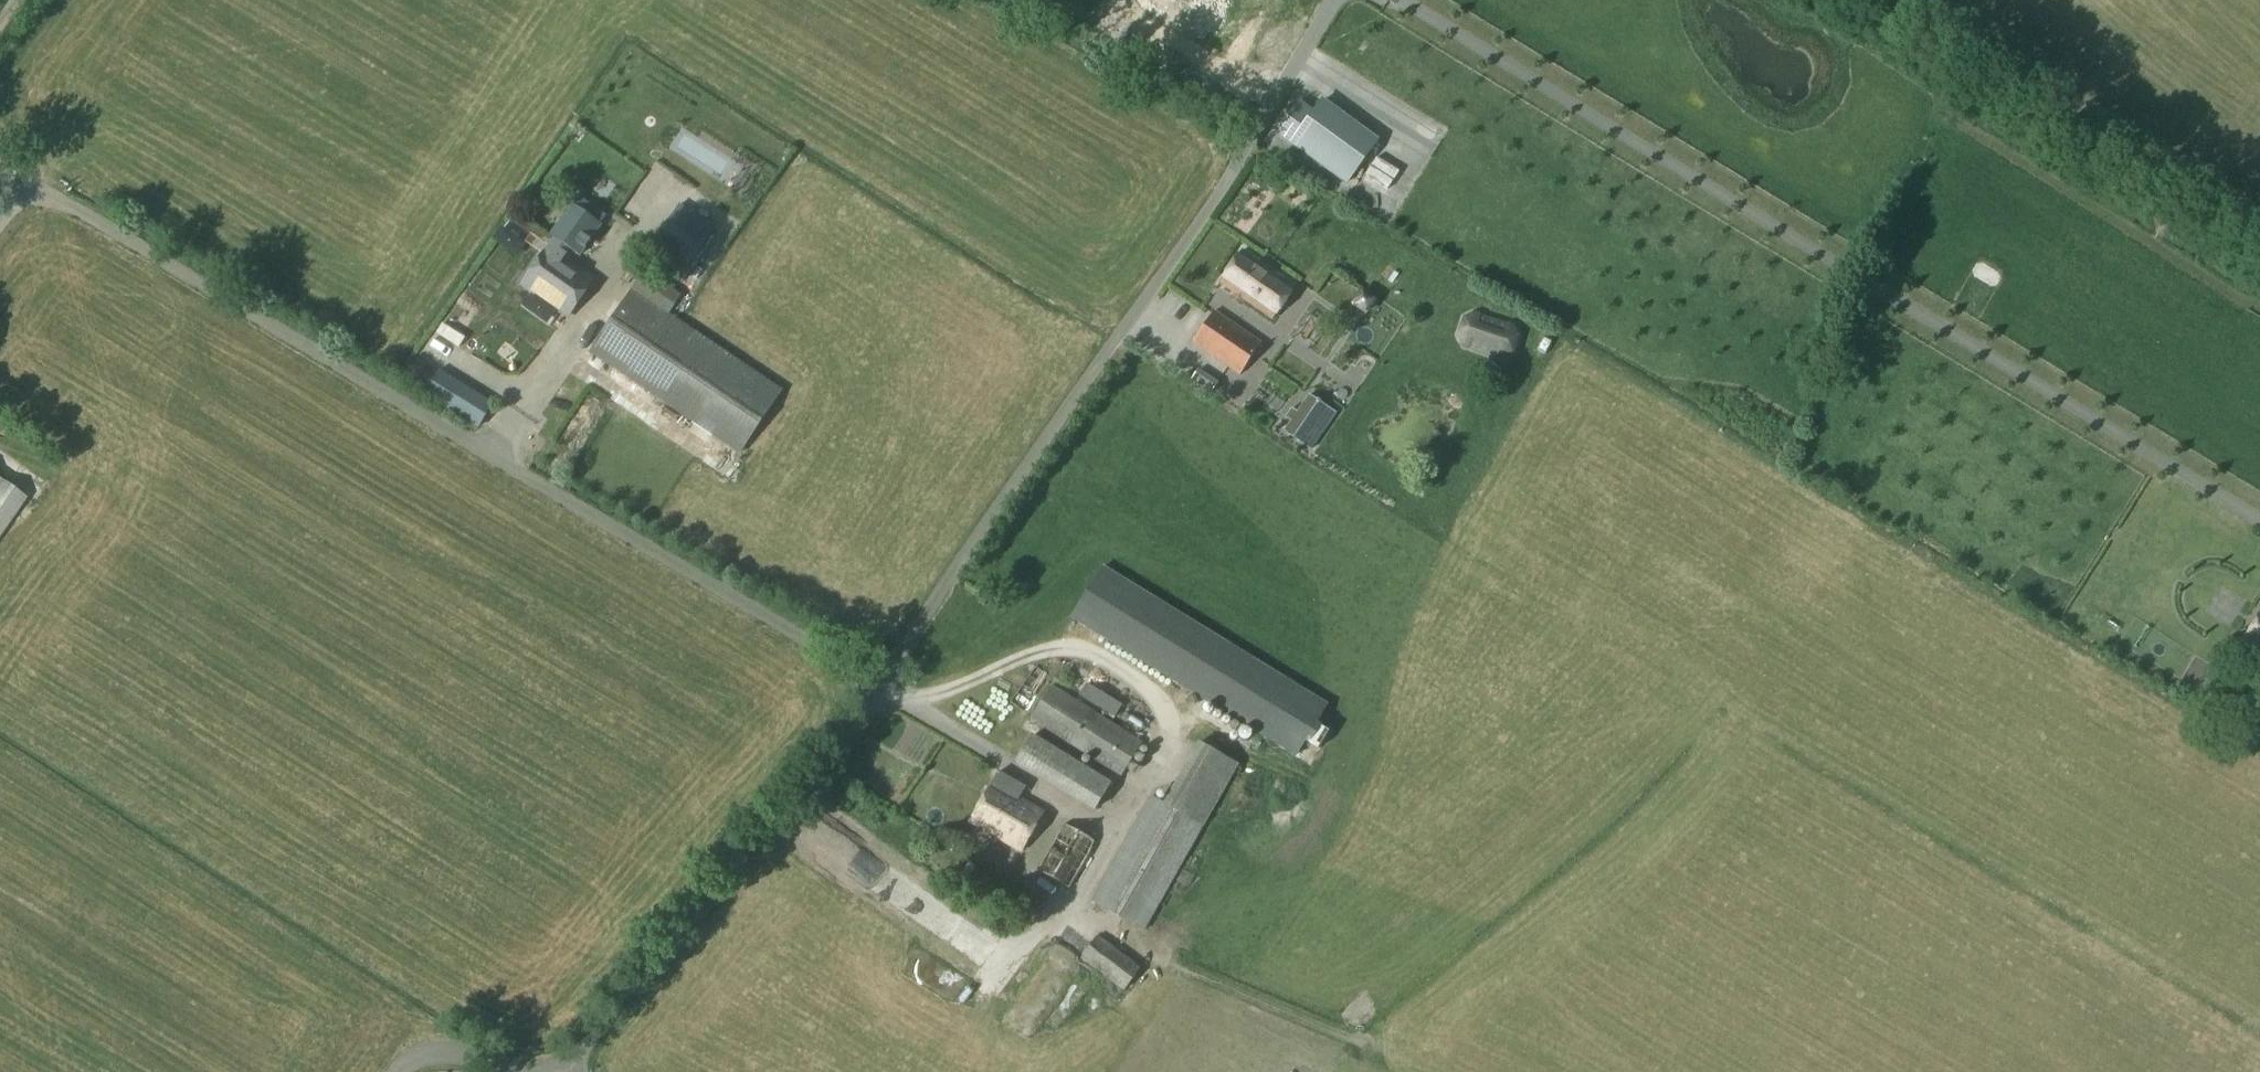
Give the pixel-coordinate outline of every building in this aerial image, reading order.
[(1296,105),(1272,137),(1342,188),(1373,145),(1318,105),(1310,116),(1296,105)] [(680,205),(644,259),(686,287),(699,265),(686,256),(695,243),(705,249),(716,231),(680,205)] [(552,239),(523,287),(570,318),(596,280),(574,264),(579,256),(581,257),(602,226),(569,207),(551,237),(552,239)] [(1244,252),(1222,285),(1265,315),(1288,283),(1244,252)] [(645,272),(590,354),(742,456),(785,391),(669,317),(682,296),(645,272)] [(1215,313),(1193,344),(1241,376),(1262,345),(1215,313)] [(1473,315),(1462,322),(1456,339),(1463,349),(1500,362),(1511,357),(1516,340),(1511,327),(1473,315)] [(1293,343),(1252,405),(1269,415),(1310,353),(1293,343)] [(433,376),(424,394),(482,430),(498,404),(439,368),(433,376)] [(1292,423),(1285,433),(1311,451),(1337,414),(1311,395),(1299,413),(1293,409),(1286,419),(1292,423)] [(16,502),(0,491),(0,525),(16,502)] [(1330,706),(1104,568),(1072,620),(1297,759),(1330,706)] [(2244,644),(2259,654),(2259,619),(2244,644)] [(1036,666),(1009,702),(1032,716),(1030,721),(1122,778),(1144,745),(1054,686),(1057,680),(1036,666)] [(1090,684),(1082,696),(1113,716),(1121,703),(1090,684)] [(1034,736),(1017,763),(1096,811),(1112,784),(1034,736)] [(1151,799),(1093,902),(1145,931),(1239,766),(1200,744),(1165,806),(1151,799)] [(998,777),(972,824),(1022,852),(1044,813),(1006,793),(1011,785),(998,777)] [(1064,824),(1038,872),(1071,890),(1097,842),(1064,824)] [(1097,938),(1081,961),(1125,993),(1143,969),(1097,938)] [(935,977),(946,967),(937,956),(925,966),(935,977)] [(991,956),(951,999),(970,1016),(1010,974),(991,956)]
